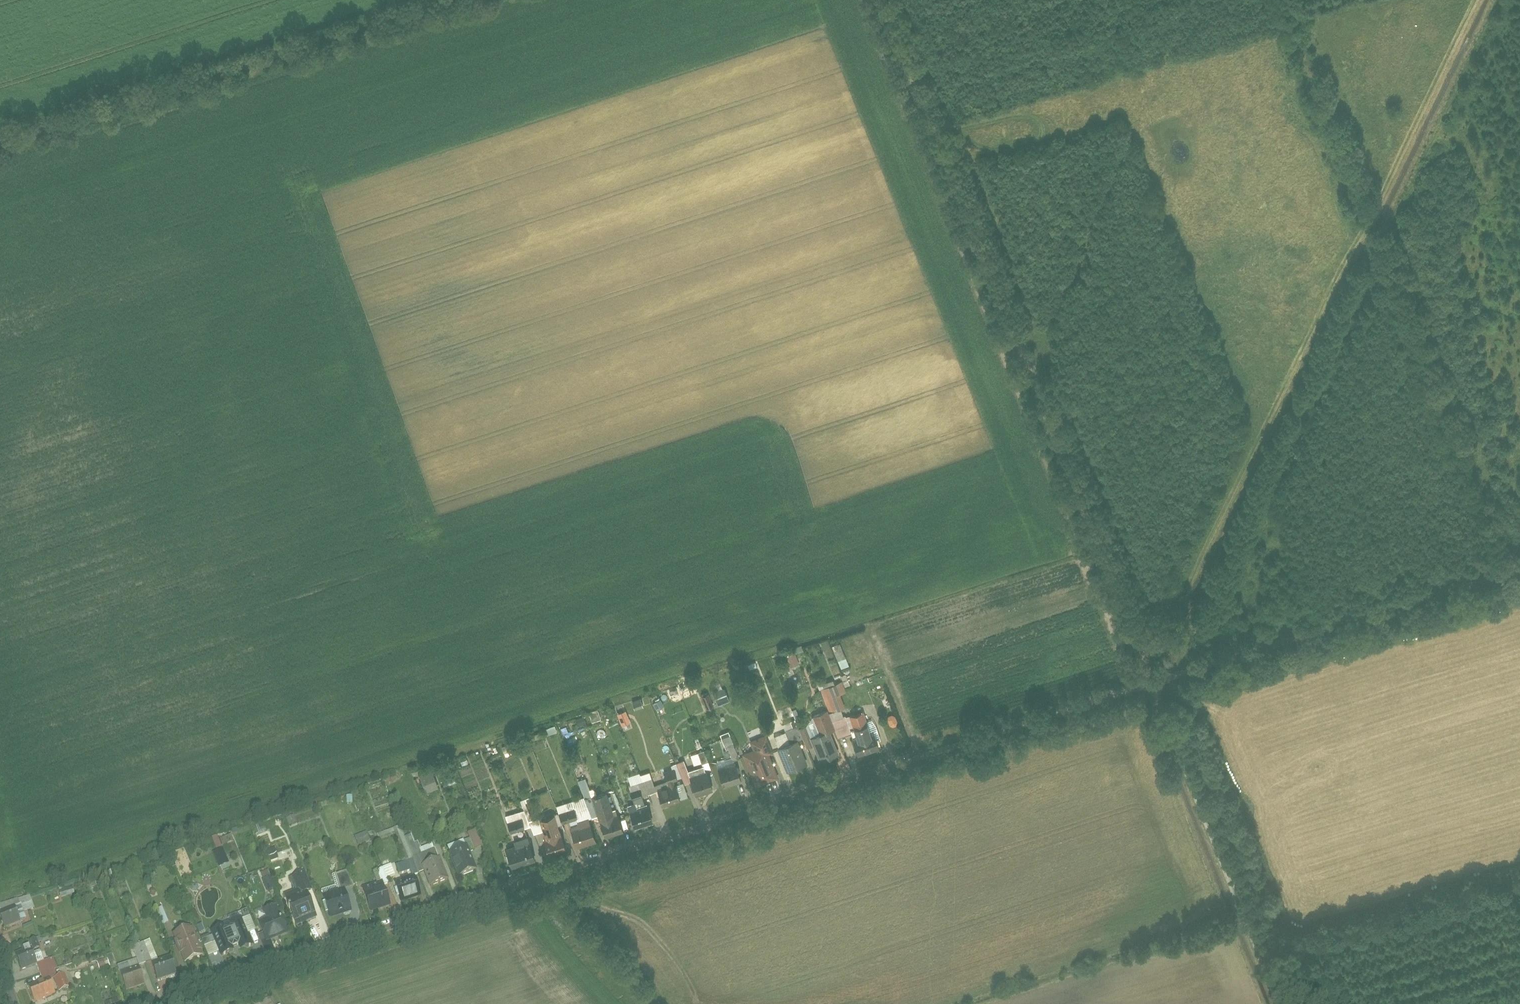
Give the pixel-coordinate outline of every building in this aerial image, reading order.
[(825,656),(832,677),(840,675),(829,640),(808,646),(812,660),(825,656)] [(842,644),(834,646),(838,656),(845,653),(842,644)] [(787,656),(792,667),(802,663),(797,652),(787,656)] [(840,661),(843,667),(850,664),(847,657),(840,661)] [(841,682),(820,690),(827,708),(828,712),(845,706),(840,695),(846,692),(841,682)] [(714,706),(719,705),(717,694),(729,692),(728,688),(711,691),(714,706)] [(718,695),(720,704),(733,701),(731,693),(718,695)] [(708,709),(714,707),(710,694),(703,696),(708,709)] [(662,699),(655,703),(658,709),(666,705),(662,699)] [(839,753),(829,730),(835,727),(828,712),(827,708),(810,715),(817,732),(808,737),(819,762),(839,753)] [(600,709),(591,711),(594,721),(603,719),(600,709)] [(624,726),(633,722),(628,710),(619,714),(624,726)] [(580,725),(587,723),(586,716),(578,718),(580,725)] [(860,761),(883,753),(878,737),(875,738),(869,721),(853,727),(859,743),(854,745),(860,761)] [(732,759),(740,757),(732,731),(724,733),(732,759)] [(753,785),(778,776),(770,753),(773,752),(766,733),(749,739),(753,749),(742,753),(753,785)] [(787,770),(807,763),(798,739),(778,746),(787,770)] [(692,754),(696,765),(710,761),(707,750),(692,754)] [(723,786),(741,780),(735,760),(716,766),(723,786)] [(421,774),(429,792),(441,787),(434,769),(421,774)] [(661,806),(680,800),(674,781),(677,780),(674,769),(663,772),(667,786),(656,789),(661,806)] [(713,789),(706,770),(689,776),(696,795),(713,789)] [(455,773),(445,775),(447,784),(456,782),(455,773)] [(604,836),(623,831),(618,814),(613,815),(606,792),(592,796),(604,836)] [(652,822),(646,803),(629,808),(635,828),(652,822)] [(508,814),(512,831),(532,827),(529,810),(508,814)] [(555,813),(539,819),(544,833),(541,835),(547,852),(566,845),(555,813)] [(289,816),(290,825),(298,823),(297,814),(289,816)] [(595,839),(588,819),(569,825),(576,846),(595,839)] [(479,829),(470,832),(476,849),(485,847),(479,829)] [(356,836),(360,844),(372,838),(368,830),(356,836)] [(222,843),(234,842),(234,833),(221,833),(222,843)] [(218,848),(223,846),(219,834),(213,836),(218,848)] [(514,844),(504,848),(512,868),(535,859),(527,836),(513,841),(514,844)] [(467,844),(448,851),(458,876),(477,869),(467,844)] [(268,850),(272,861),(281,858),(277,847),(268,850)] [(223,871),(233,866),(225,848),(215,852),(223,871)] [(430,886),(448,879),(439,858),(421,865),(430,886)] [(271,869),(262,873),(269,892),(278,888),(271,869)] [(338,890),(322,895),(330,918),(351,911),(344,890),(354,887),(348,870),(333,875),(338,890)] [(311,890),(304,872),(291,877),(296,889),(283,894),(295,923),(316,915),(306,892),(311,890)] [(415,875),(394,882),(400,902),(421,896),(415,875)] [(382,881),(362,887),(370,912),(390,905),(382,881)] [(288,932),(276,904),(262,910),(267,919),(258,923),(266,941),(288,932)] [(0,913),(0,918),(4,928),(21,921),(15,907),(0,913)] [(245,918),(251,934),(259,931),(253,915),(245,918)] [(252,945),(241,919),(231,923),(233,927),(214,935),(223,955),(233,950),(231,946),(239,942),(241,946),(246,943),(248,946),(252,945)] [(191,925),(173,933),(185,961),(203,954),(191,925)] [(32,947),(14,954),(20,969),(35,963),(43,960),(35,938),(29,941),(32,947)] [(41,980),(28,985),(34,1002),(55,994),(50,979),(55,977),(59,990),(67,988),(63,974),(60,975),(53,956),(43,960),(35,963),(41,980)] [(176,974),(170,956),(151,962),(158,981),(176,974)] [(101,968),(111,965),(110,958),(99,961),(101,968)] [(144,984),(138,967),(120,973),(126,991),(144,984)]
